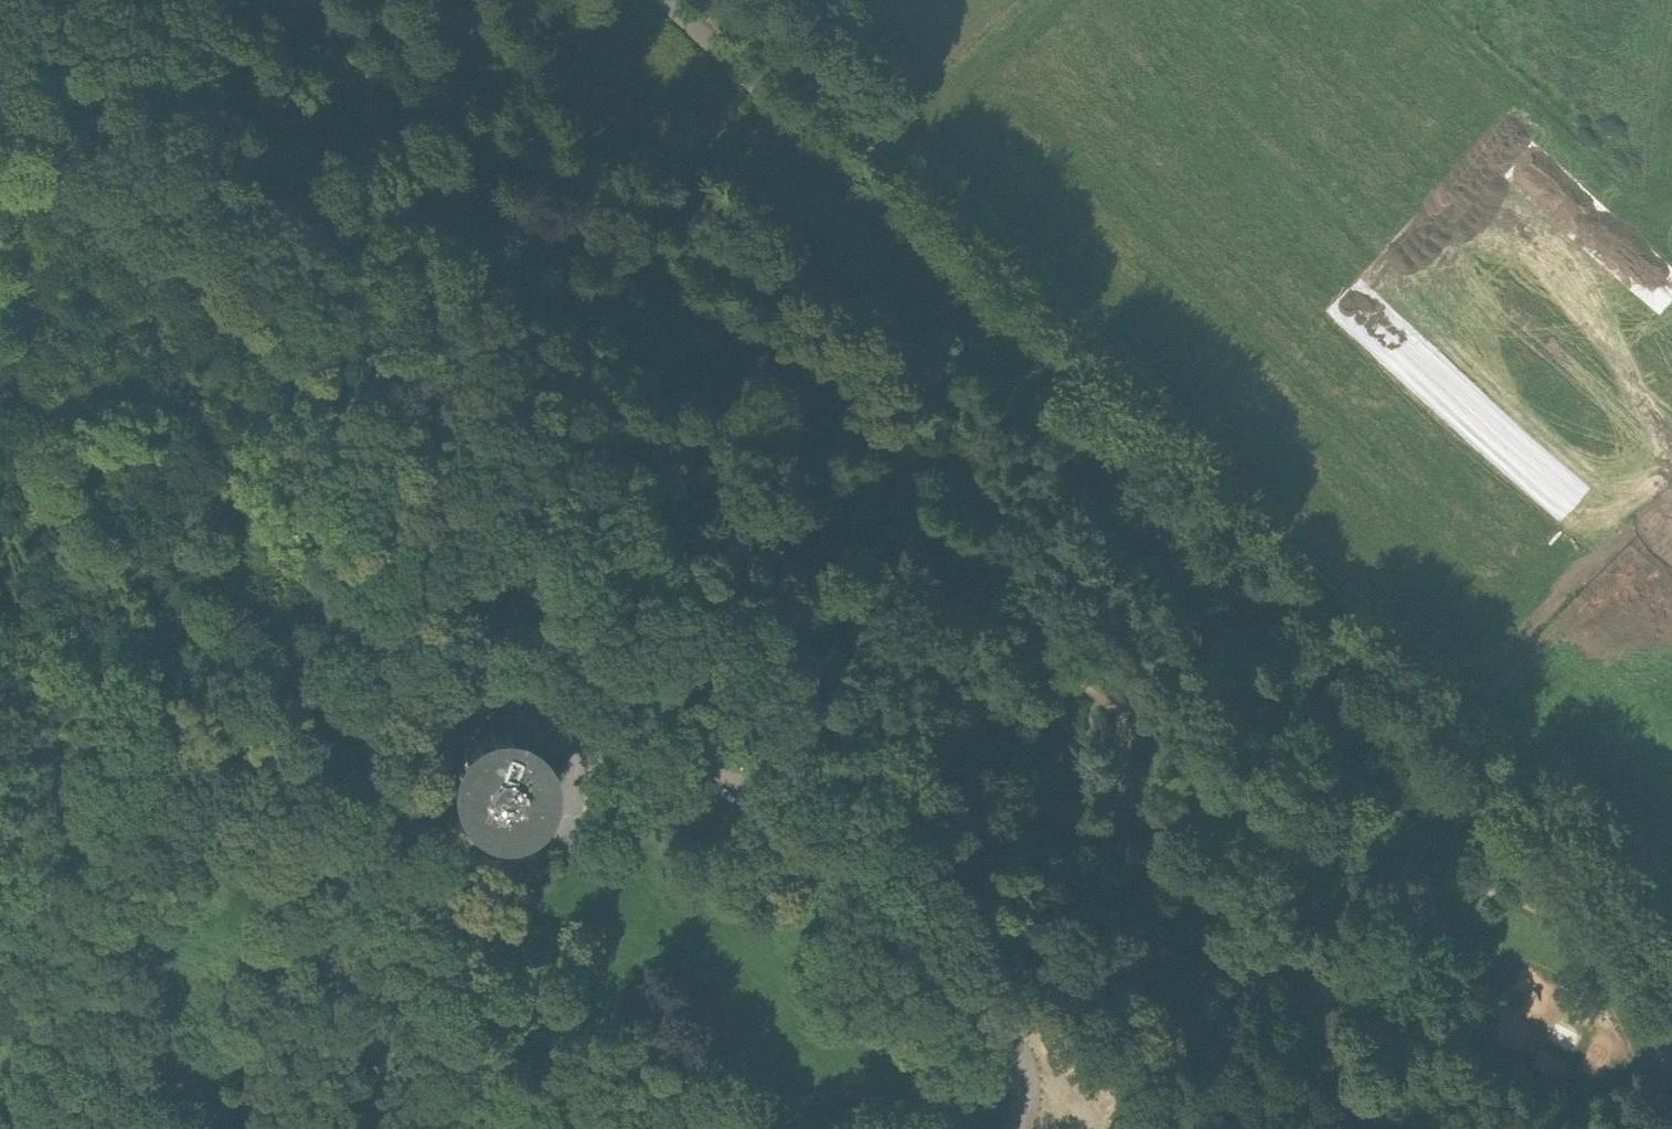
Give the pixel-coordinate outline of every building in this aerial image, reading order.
[(471,818),(486,824),(499,826),(512,825),(525,820),(535,812),(544,802),(549,789),(552,774),(549,759),(543,745),(532,734),(519,726),(504,723),(489,723),(475,729),(462,738),(453,750),(448,765),(448,780),(452,795),(460,808),(471,818)]
